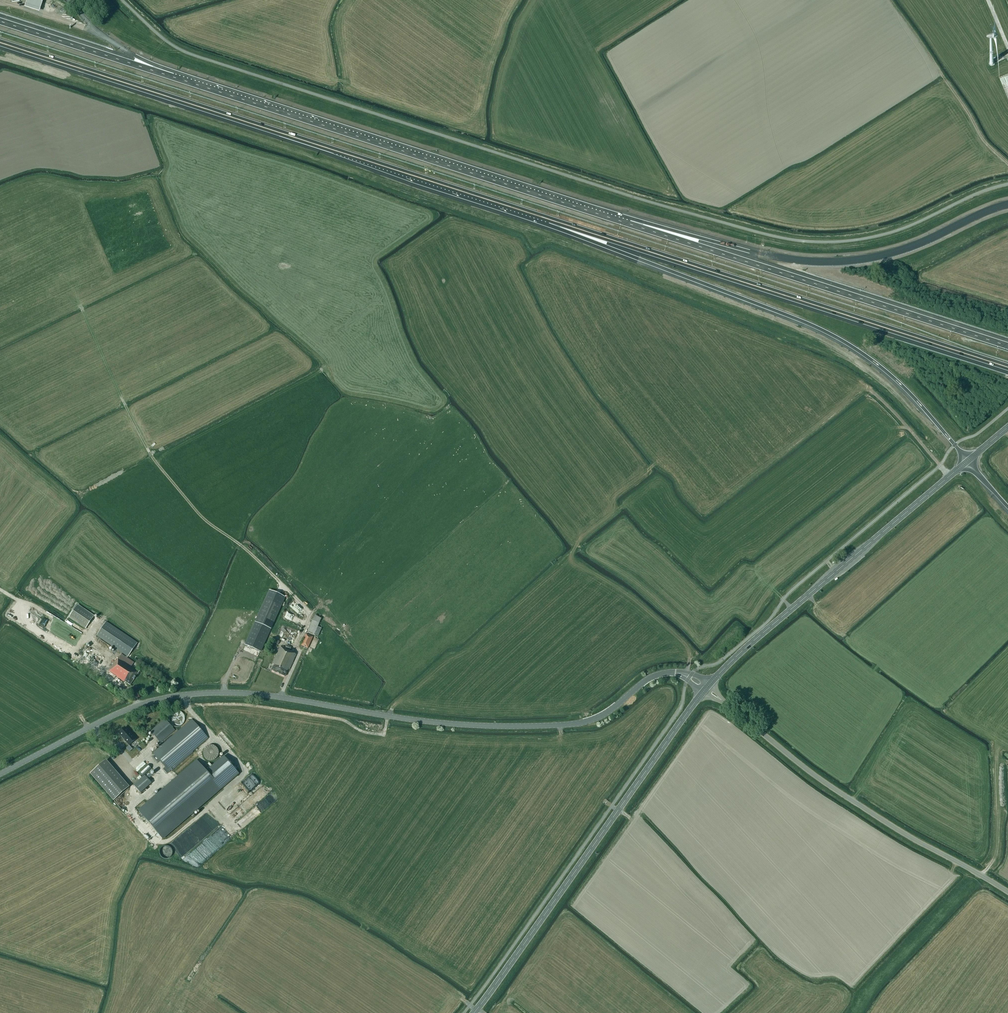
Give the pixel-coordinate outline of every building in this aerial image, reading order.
[(34,0),(27,0),(24,8),(39,13),(42,3),(38,1),(34,0)] [(281,606),(266,599),(256,622),(270,629),(281,606)] [(77,605),(69,617),(86,628),(94,616),(77,605)] [(308,631),(314,634),(321,619),(315,615),(308,631)] [(108,671),(124,681),(130,685),(139,671),(135,668),(134,669),(134,668),(131,666),(134,663),(127,658),(137,643),(106,622),(97,636),(127,656),(126,657),(121,654),(116,662),(115,661),(108,671)] [(301,645),(308,648),(313,637),(306,634),(301,645)] [(273,664),(274,665),(271,670),(285,676),(288,669),(289,670),(296,654),(291,652),(292,651),(286,649),(286,648),(290,650),(291,647),(287,645),(286,647),(285,648),(281,646),(273,664)] [(72,648),(68,654),(75,658),(80,650),(77,648),(76,650),(72,648)] [(98,676),(102,670),(96,665),(95,666),(91,671),(98,676)] [(150,732),(160,743),(175,730),(165,719),(150,732)] [(192,720),(153,753),(155,755),(153,757),(158,763),(160,761),(165,767),(163,769),(167,774),(169,772),(208,738),(192,720)] [(125,727),(118,733),(129,745),(136,739),(125,727)] [(208,746),(207,747),(205,747),(204,749),(204,750),(203,751),(203,753),(203,754),(204,756),(204,757),(205,758),(207,759),(208,760),(209,761),(211,761),(212,761),(214,760),(215,759),(216,758),(217,757),(218,756),(219,754),(219,753),(219,751),(218,750),(217,749),(216,747),(215,747),(214,746),(212,745),(211,745),(209,745),(208,746)] [(238,773),(224,757),(207,772),(197,761),(179,777),(178,776),(157,795),(158,796),(139,811),(163,838),(238,773)] [(128,788),(105,761),(89,774),(112,801),(128,788)] [(144,775),(152,767),(148,762),(140,770),(144,775)] [(253,771),(239,783),(248,792),(261,780),(253,771)] [(140,793),(152,783),(145,775),(134,785),(140,793)] [(210,814),(201,823),(209,831),(218,822),(210,814)]
